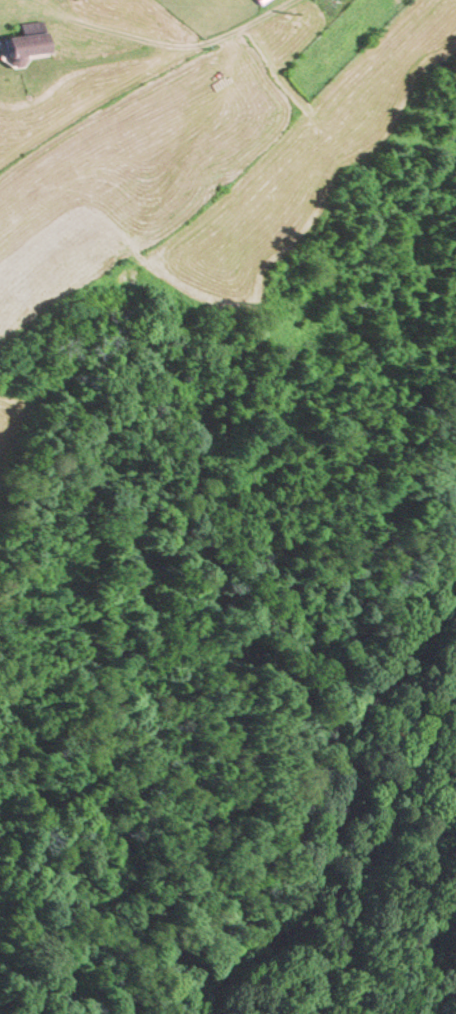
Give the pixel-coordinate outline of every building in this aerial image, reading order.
[(6,57),(43,54),(41,22),(18,23),(18,35),(5,36),(6,57)]
